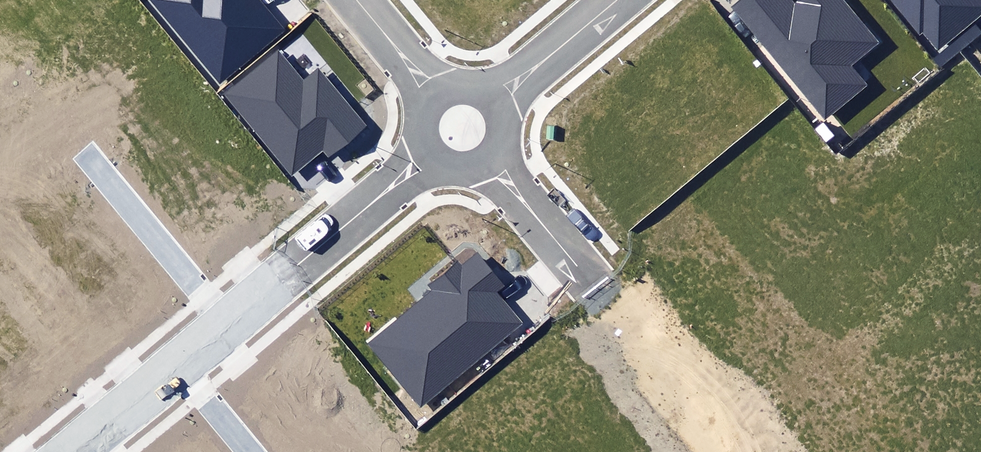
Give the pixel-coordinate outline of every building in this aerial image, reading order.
[(219,87),(285,32),(259,0),(145,0),(219,87)] [(789,0),(739,0),(731,6),(824,121),(867,86),(851,67),(880,43),(846,0),(801,0),(794,6),(789,0)] [(919,36),(923,30),(940,50),(980,16),(980,0),(889,0),(919,36)] [(303,79),(276,46),(222,92),(292,173),(323,147),(332,157),(370,125),(320,65),(303,79)] [(502,285),(476,254),(462,266),(455,259),(425,285),(431,292),(368,344),(420,405),(519,322),(493,292),(502,285)]
